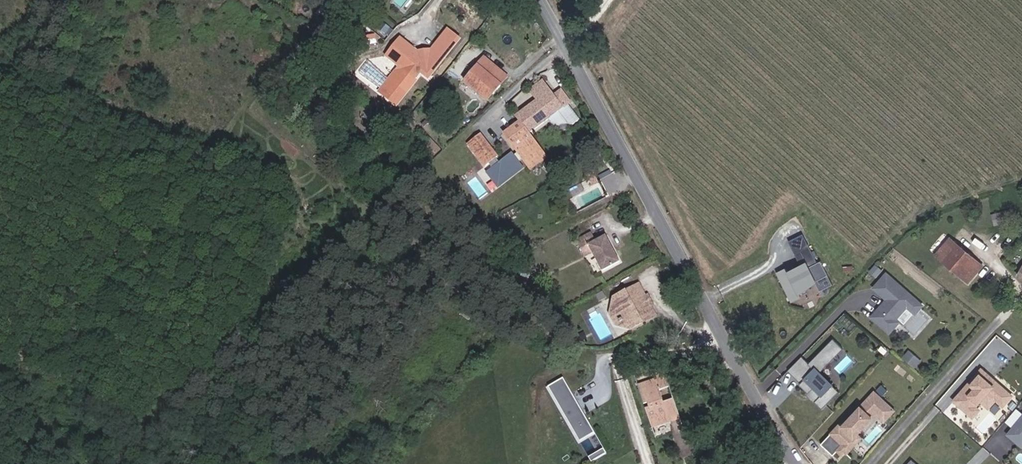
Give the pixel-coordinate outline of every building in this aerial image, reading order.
[(403,36),(389,53),(401,64),(406,69),(416,77),(431,58),(403,36)] [(491,51),(487,57),(510,77),(516,71),(491,51)] [(487,57),(466,81),(489,100),(510,77),(487,57)] [(386,92),(406,69),(401,64),(381,88),(386,92)] [(416,77),(406,69),(386,92),(397,100),(416,77)] [(529,90),(538,101),(519,116),(524,122),(534,136),(536,134),(554,118),(561,127),(568,123),(578,124),(585,119),(573,104),(575,102),(565,90),(558,97),(542,78),(529,90)] [(484,106),(489,100),(466,81),(461,87),(484,106)] [(528,162),(545,149),(534,136),(524,122),(508,136),(528,162)] [(499,159),(478,137),(474,141),(481,150),(476,154),(490,168),(499,159)] [(487,171),(499,188),(527,168),(515,151),(487,171)] [(989,214),(991,220),(1007,215),(1006,210),(989,214)] [(1009,221),(1007,215),(991,220),(993,225),(1009,221)] [(605,235),(596,240),(591,232),(575,240),(585,257),(593,253),(601,271),(619,262),(605,235)] [(797,262),(775,273),(790,303),(798,298),(796,295),(814,285),(818,292),(831,285),(814,251),(811,252),(802,234),(787,242),(797,262)] [(968,284),(983,268),(950,240),(936,255),(968,284)] [(871,272),(878,277),(884,269),(876,264),(871,272)] [(924,306),(885,272),(871,288),(883,299),(867,317),(889,336),(901,323),(898,320),(907,310),(914,317),(924,306)] [(654,315),(650,307),(647,309),(643,300),(645,299),(638,285),(614,298),(620,309),(616,311),(627,330),(654,315)] [(645,299),(643,300),(647,309),(650,307),(653,306),(648,297),(645,299)] [(616,325),(627,330),(616,311),(620,309),(614,298),(609,300),(609,312),(616,325)] [(802,358),(789,371),(800,382),(798,385),(821,409),(838,392),(819,373),(843,350),(833,340),(808,364),(802,358)] [(1014,397),(980,367),(951,401),(972,419),(983,407),(988,411),(995,404),(1002,410),(1014,397)] [(664,391),(674,388),(668,370),(659,373),(662,380),(645,386),(659,428),(685,420),(679,401),(669,405),(664,391)] [(595,432),(563,378),(548,386),(580,441),(595,432)] [(895,411),(874,391),(840,427),(838,424),(819,444),(839,462),(878,420),(882,424),(895,411)] [(1005,436),(1021,449),(1021,447),(1021,415),(1005,436)] [(593,461),(608,453),(605,447),(589,456),(593,461)]
